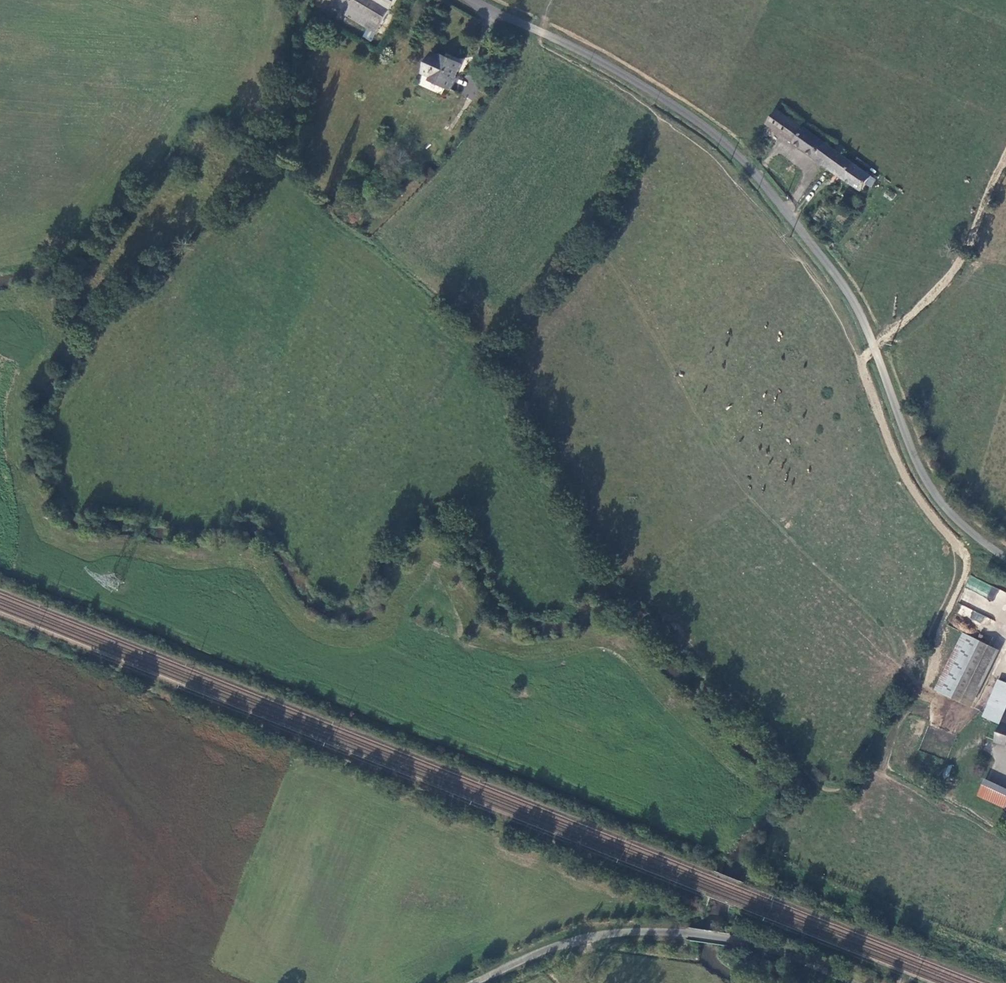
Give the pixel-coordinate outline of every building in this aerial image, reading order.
[(347,16),(377,33),(398,0),(357,0),(347,16)] [(454,89),(465,63),(445,55),(444,56),(435,53),(427,74),(435,77),(434,80),(454,89)] [(836,150),(780,109),(768,124),(826,165),(836,150)] [(847,149),(840,145),(836,150),(826,165),(862,191),(869,183),(873,187),(878,179),(843,154),(847,149)] [(969,579),(966,589),(994,597),(997,586),(969,579)] [(981,624),(985,617),(962,605),(958,612),(981,624)] [(1001,650),(968,633),(938,691),(972,708),(1001,650)] [(999,681),(990,705),(1005,712),(1005,684),(999,681)] [(990,705),(985,717),(1001,724),(1005,713),(1005,712),(990,705)] [(984,787),(979,797),(1005,808),(1005,796),(984,787)]
